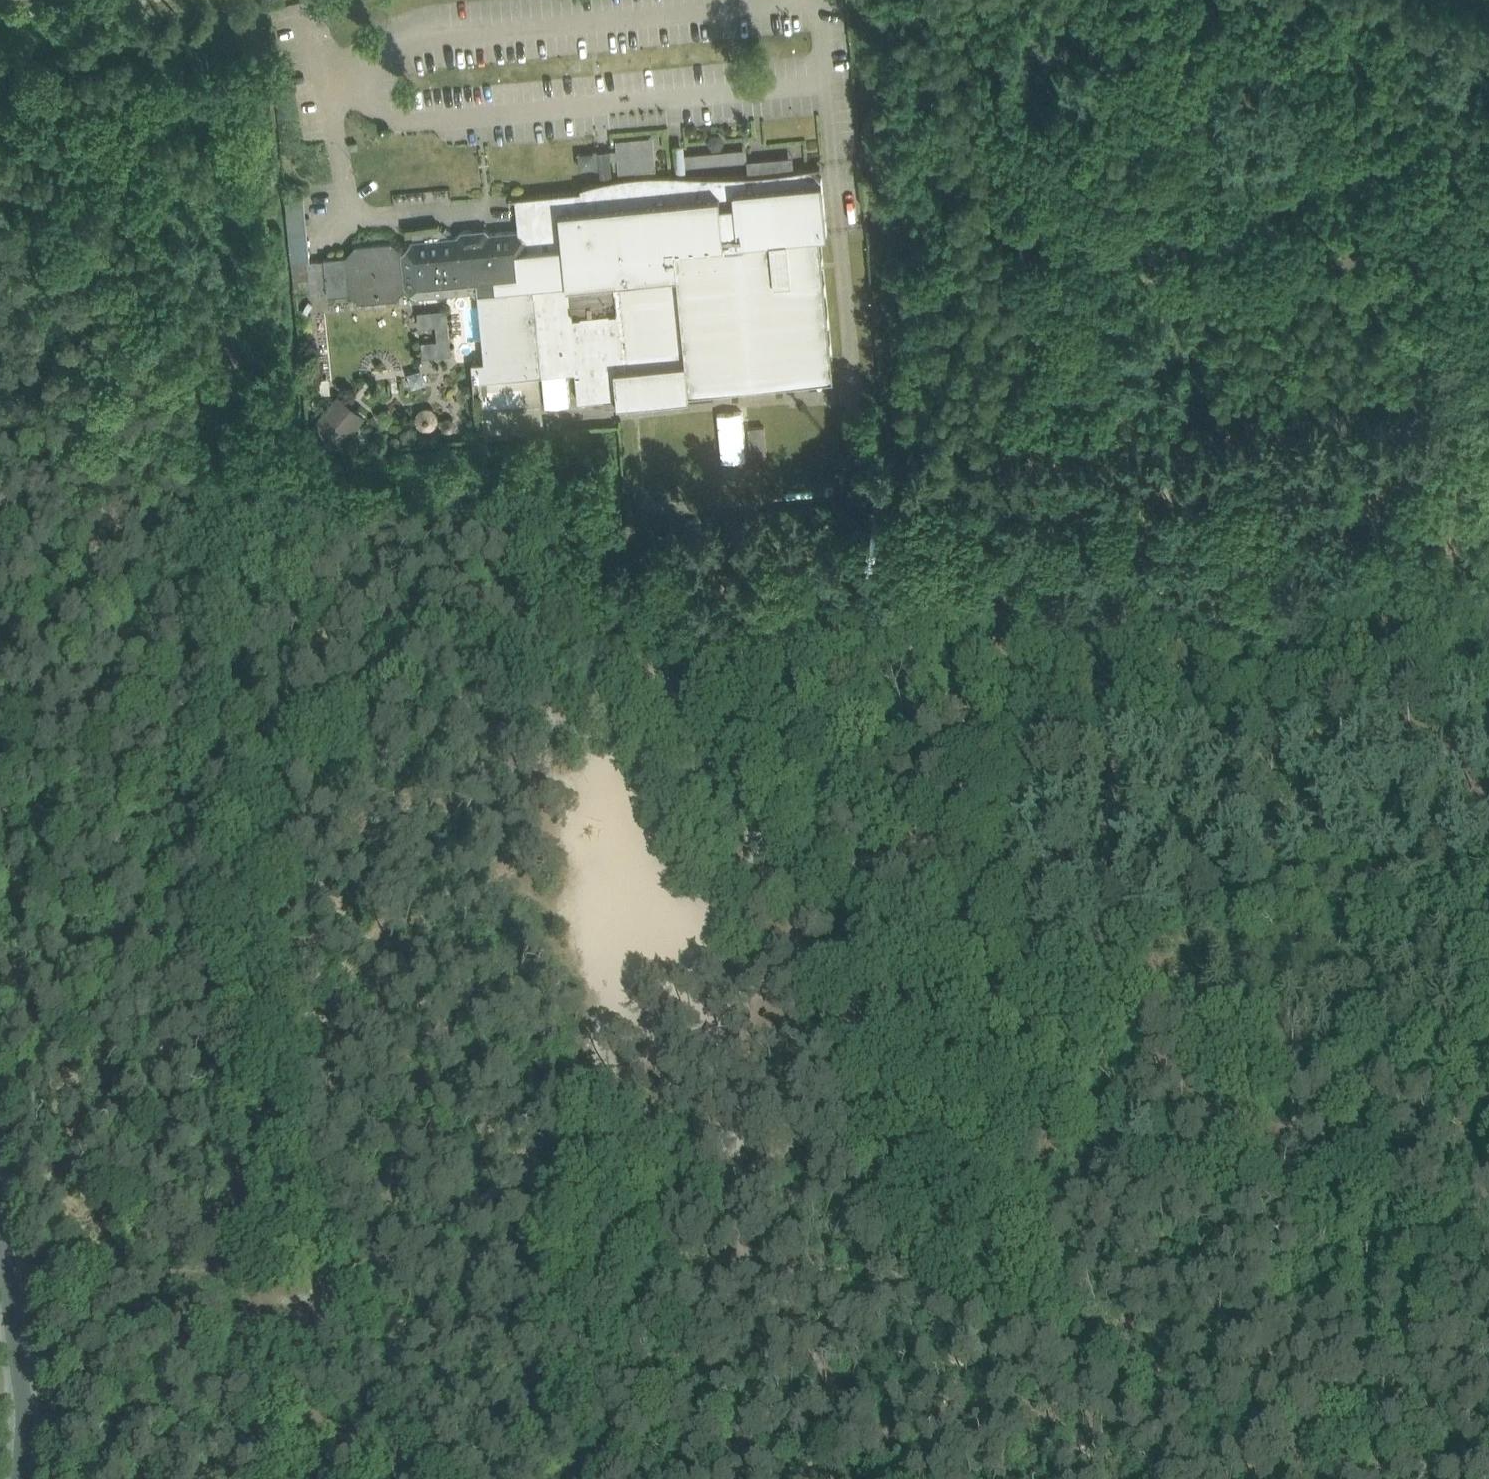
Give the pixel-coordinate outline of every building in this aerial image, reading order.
[(500,134),(502,177),(583,173),(581,130),(500,134)] [(588,171),(613,168),(611,149),(586,152),(588,171)] [(797,171),(798,182),(823,180),(822,177),(821,177),(812,169),(821,167),(821,165),(794,170),(794,171),(797,171)] [(347,256),(325,258),(329,295),(352,293),(361,301),(399,296),(407,286),(418,296),(473,290),(479,296),(485,361),(473,362),(475,394),(480,394),(482,407),(484,438),(546,432),(540,374),(576,371),(579,401),(606,398),(606,404),(690,396),(690,389),(713,387),(816,379),(835,377),(821,234),(828,233),(823,180),(798,182),(749,187),(748,176),(750,176),(750,175),(749,175),(747,175),(735,175),(724,176),(712,176),(701,175),(689,175),(686,175),(686,176),(687,176),(689,197),(672,199),(670,175),(674,175),(674,174),(672,174),(657,174),(653,174),(649,175),(645,175),(641,175),(637,175),(632,176),(628,176),(624,177),(620,178),(616,178),(613,179),(613,180),(616,180),(617,188),(602,190),(599,183),(602,183),(601,181),(599,182),(581,187),(582,190),(525,197),(525,199),(519,206),(517,206),(519,230),(491,233),(486,228),(462,231),(457,236),(451,236),(441,228),(438,228),(414,230),(414,240),(412,240),(395,245),(392,242),(357,245),(347,256)] [(426,340),(426,355),(452,353),(449,308),(420,309),(421,326),(440,325),(441,339),(426,340)] [(713,387),(690,389),(690,396),(690,398),(690,401),(714,399),(714,396),(713,387)] [(358,432),(370,409),(340,394),(328,416),(358,432)]
